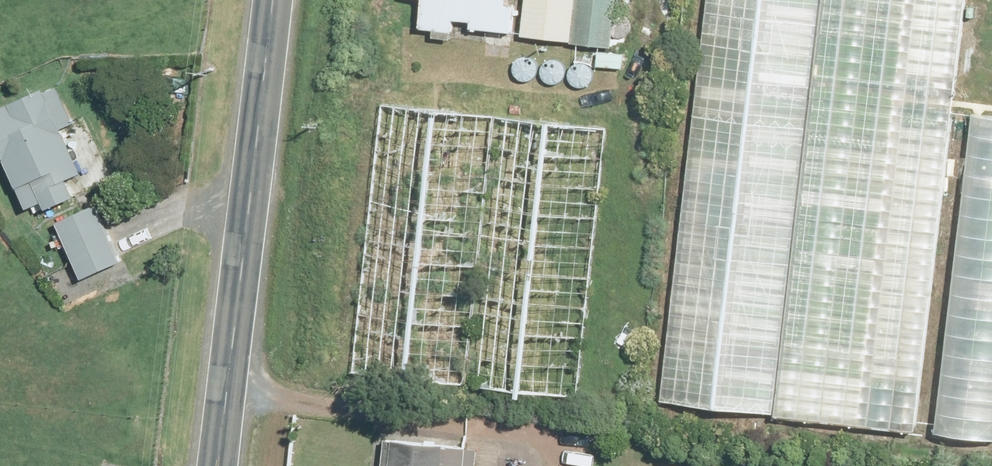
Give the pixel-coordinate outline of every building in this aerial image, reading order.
[(420,30),(453,32),(454,20),(471,21),(470,29),(513,31),(514,3),(509,3),(509,0),(422,0),(420,30)] [(520,32),(611,44),(617,0),(524,0),(520,32)] [(661,404),(915,432),(963,0),(706,0),(661,404)] [(0,110),(0,147),(28,209),(73,189),(67,177),(83,170),(64,129),(73,125),(55,85),(0,110)] [(612,122),(379,98),(350,374),(583,399),(612,122)] [(969,115),(929,434),(991,442),(991,117),(969,115)] [(118,258),(94,202),(55,218),(79,275),(118,258)] [(470,453),(384,447),(382,465),(469,465),(470,453)]
